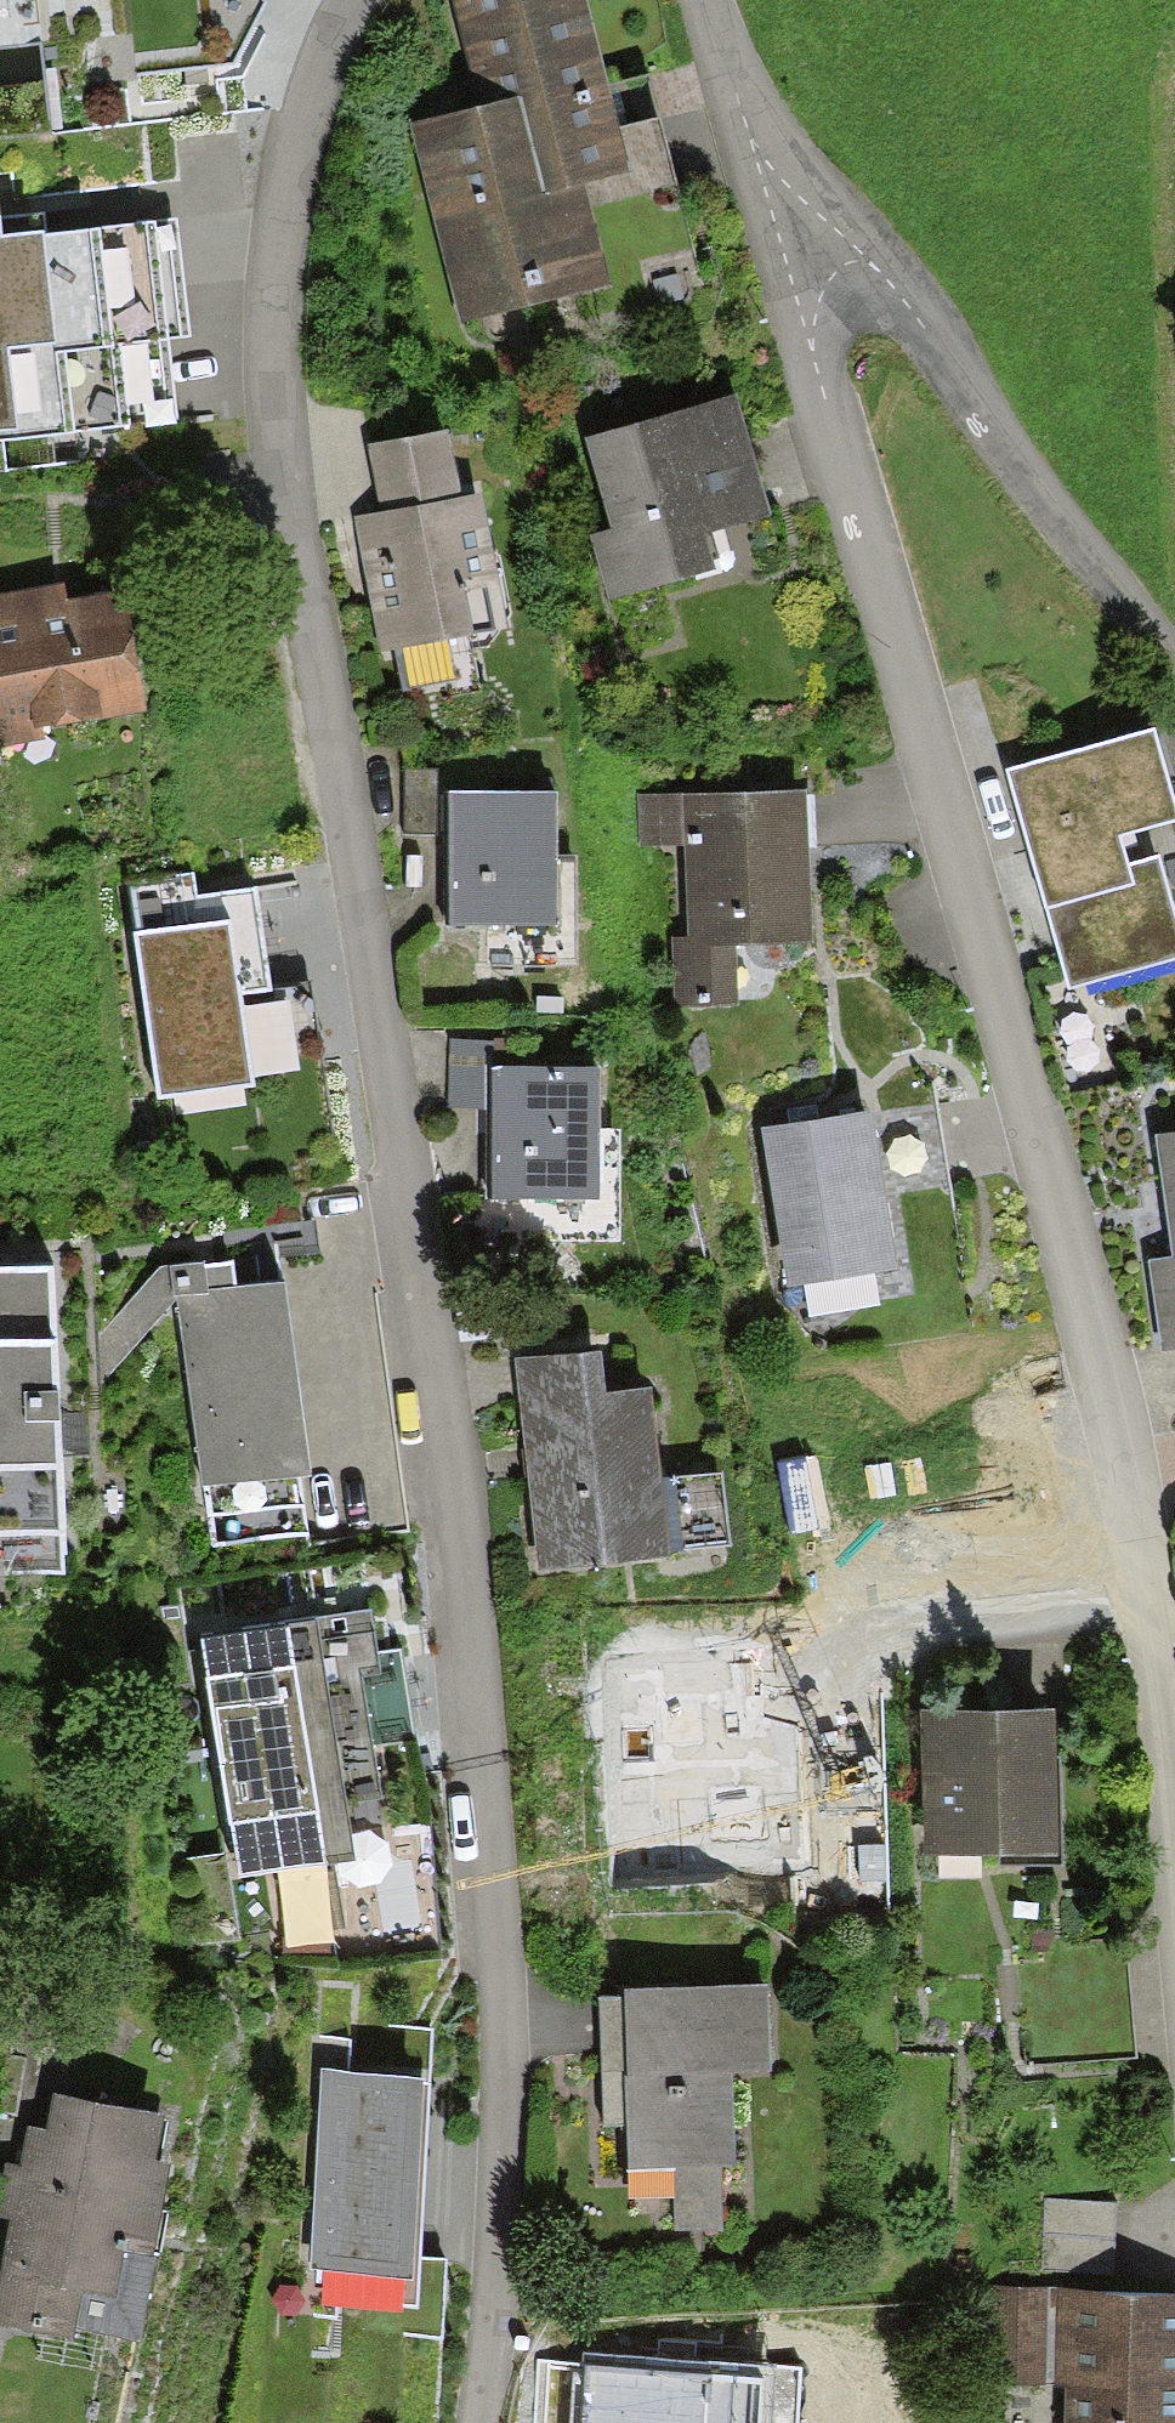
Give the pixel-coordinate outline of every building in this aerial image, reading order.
[(123,80),(232,66),(266,0),(113,0),(123,80)] [(466,312),(591,279),(560,159),(607,146),(569,0),(463,0),(488,97),(415,116),(466,312)] [(172,414),(163,332),(186,330),(174,219),(50,232),(48,213),(7,217),(4,191),(0,191),(0,432),(172,414)] [(573,421),(610,578),(754,545),(718,388),(573,421)] [(382,629),(492,611),(470,477),(442,482),(431,418),(377,426),(388,491),(360,495),(382,629)] [(41,735),(39,724),(146,705),(125,589),(70,599),(67,583),(0,595),(0,742),(41,735)] [(1071,983),(1174,952),(1174,917),(1157,857),(1128,865),(1119,836),(1174,819),(1174,804),(1153,729),(1008,772),(1071,983)] [(546,779),(442,781),(445,959),(550,957),(546,779)] [(807,941),(801,790),(640,796),(642,847),(684,846),(687,937),(678,938),(680,995),(735,993),(733,944),(807,941)] [(268,990),(254,887),(196,895),(193,870),(132,878),(140,935),(134,936),(156,1099),(252,1086),(240,994),(268,990)] [(594,1051),(487,1052),(489,1230),(596,1229),(594,1051)] [(789,1288),(894,1269),(866,1112),(760,1131),(789,1288)] [(1151,1136),(1169,1265),(1147,1268),(1158,1344),(1174,1342),(1174,1133),(1151,1136)] [(161,1270),(99,1340),(101,1381),(174,1299),(235,1291),(232,1262),(161,1270)] [(52,1270),(0,1272),(0,1535),(61,1533),(52,1270)] [(314,1478),(289,1284),(235,1291),(174,1299),(206,1545),(305,1532),(298,1480),(314,1478)] [(524,1344),(542,1558),(652,1549),(637,1370),(587,1375),(584,1339),(524,1344)] [(401,1647),(375,1651),(368,1608),(199,1634),(236,1880),(362,1861),(353,1802),(387,1797),(379,1745),(415,1740),(401,1647)] [(622,1661),(624,1831),(668,1830),(668,1806),(743,1805),(741,1659),(622,1661)] [(925,1853),(1060,1850),(1057,1708),(921,1711),(925,1853)] [(754,1973),(607,1981),(616,2158),(662,2156),(665,2217),(717,2214),(713,2151),(727,2150),(722,2047),(757,2045),(754,1973)] [(415,2079),(319,2076),(312,2260),(409,2263),(415,2079)] [(57,2097),(50,2135),(30,2131),(22,2167),(6,2164),(0,2196),(0,2216),(16,2220),(0,2300),(0,2322),(70,2336),(72,2326),(136,2339),(171,2165),(153,2161),(161,2118),(57,2097)] [(1119,2203),(1045,2200),(1042,2273),(1116,2276),(1119,2203)] [(994,2292),(993,2383),(1060,2384),(1060,2422),(1174,2422),(1174,2293),(994,2292)] [(584,2357),(580,2422),(794,2422),(797,2372),(584,2357)]
